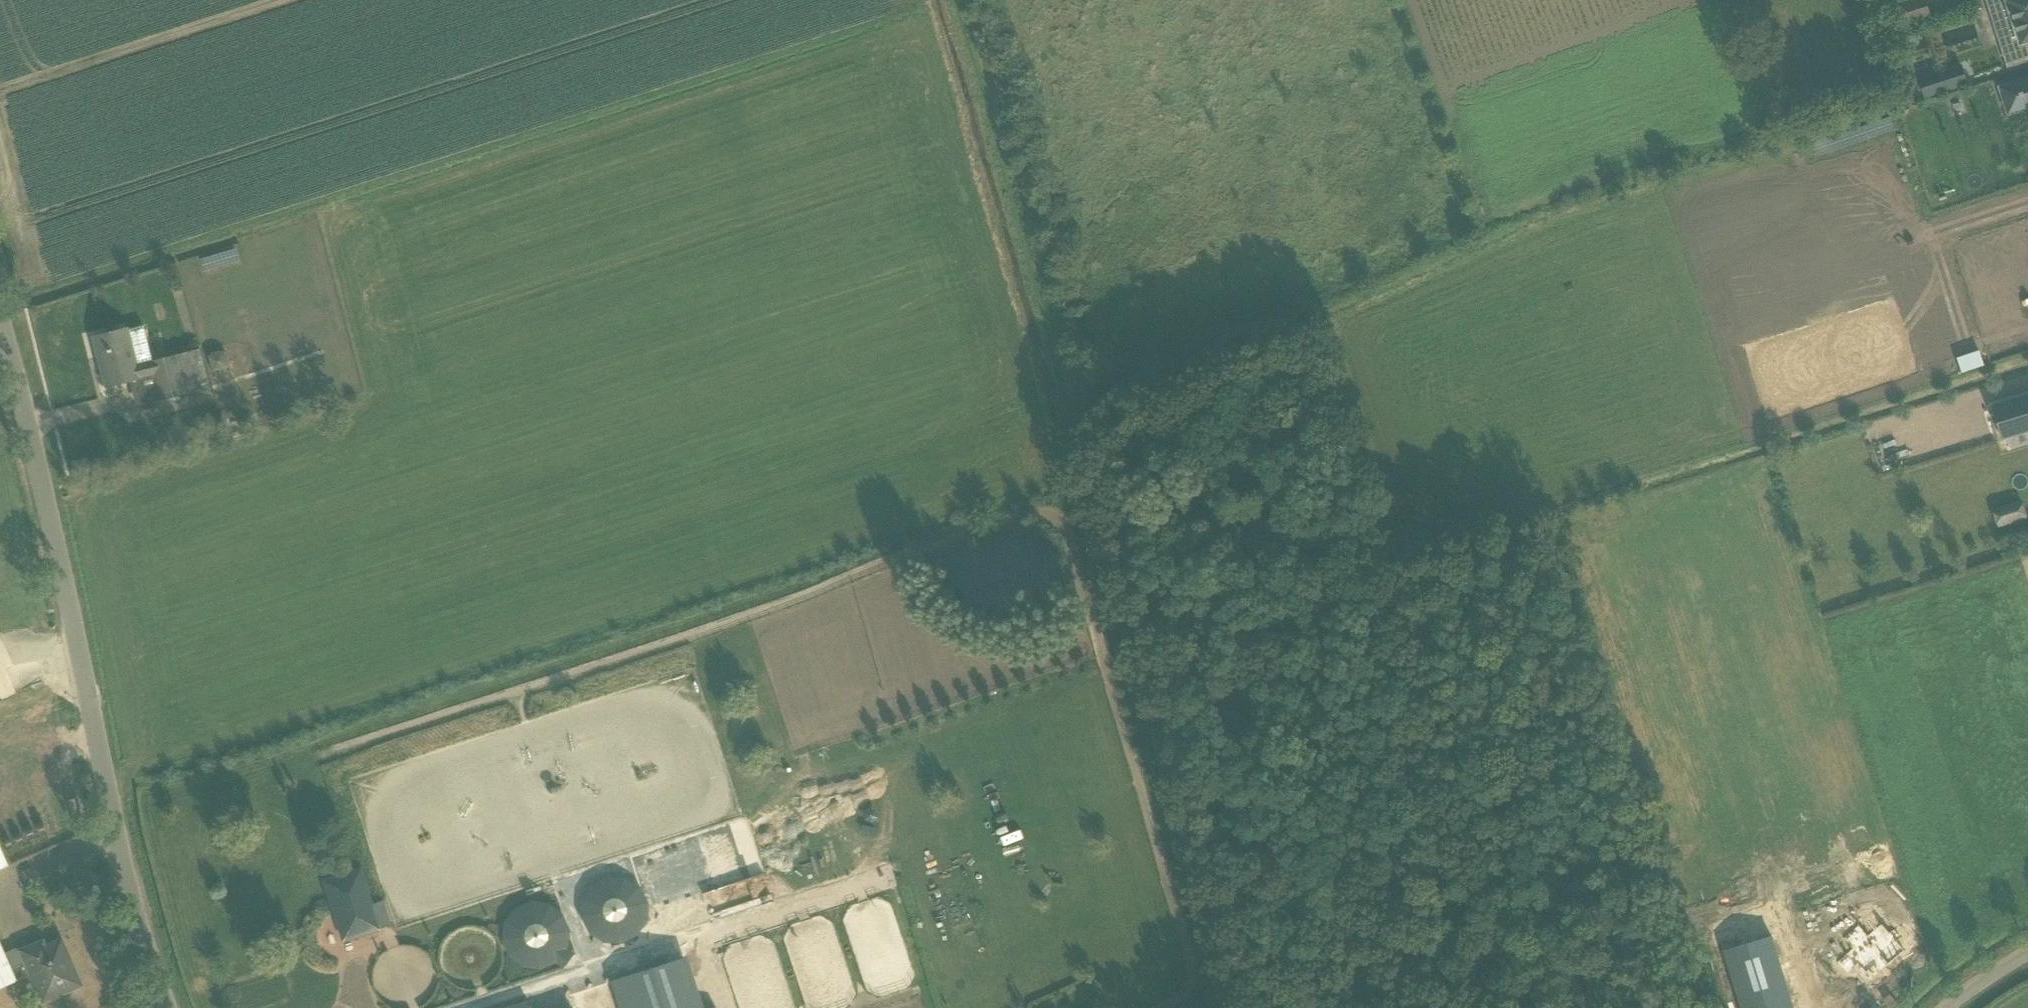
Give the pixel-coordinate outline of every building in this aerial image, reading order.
[(1928,8),(1926,0),(1916,0),(1899,5),(1906,26),(1919,21),(1916,12),(1928,8)] [(1992,13),(2002,44),(2009,66),(2027,60),(2027,0),(1988,0),(1992,13)] [(1968,85),(1962,65),(1918,79),(1925,99),(1968,85)] [(2027,107),(2027,80),(2020,83),(2027,107)] [(125,329),(93,337),(106,387),(129,381),(154,375),(160,400),(162,400),(184,394),(174,354),(151,360),(143,326),(125,331),(125,329)] [(1962,373),(1973,369),(1985,365),(1980,350),(1968,354),(1957,358),(1962,373)] [(2027,431),(2027,396),(1992,407),(2002,439),(2027,431)] [(251,417),(237,421),(239,429),(253,424),(251,417)] [(2027,519),(2022,500),(1993,509),(1999,528),(2027,519)] [(8,865),(0,846),(0,869),(8,865)] [(344,939),(378,928),(359,872),(326,883),(344,939)] [(589,876),(586,937),(645,940),(648,879),(589,876)] [(555,896),(499,916),(520,973),(575,953),(555,896)] [(1837,961),(1861,989),(1899,956),(1875,928),(1861,940),(1852,930),(1836,944),(1844,954),(1837,961)] [(1742,1007),(1795,1007),(1773,937),(1725,951),(1742,1007)] [(61,941),(47,947),(38,951),(35,944),(21,950),(26,961),(11,967),(16,979),(27,974),(41,1002),(61,993),(80,985),(61,941)] [(0,942),(0,988),(17,980),(16,979),(11,967),(0,942)] [(629,1007),(702,1007),(686,957),(620,978),(629,1007)]
